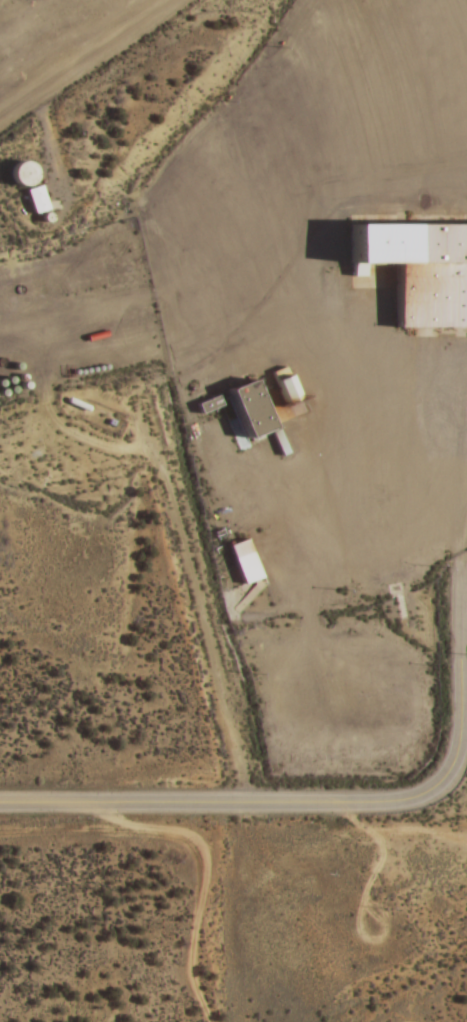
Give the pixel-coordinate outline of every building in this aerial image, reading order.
[(32,168),(14,158),(3,180),(21,189),(32,168)] [(46,209),(38,184),(21,189),(29,214),(46,209)] [(333,224),(333,265),(359,265),(359,287),(386,287),(386,328),(466,329),(466,225),(333,224)] [(237,439),(264,430),(247,380),(220,389),(237,439)] [(200,411),(216,407),(213,397),(197,402),(200,411)] [(227,545),(241,585),(260,578),(245,538),(227,545)]
